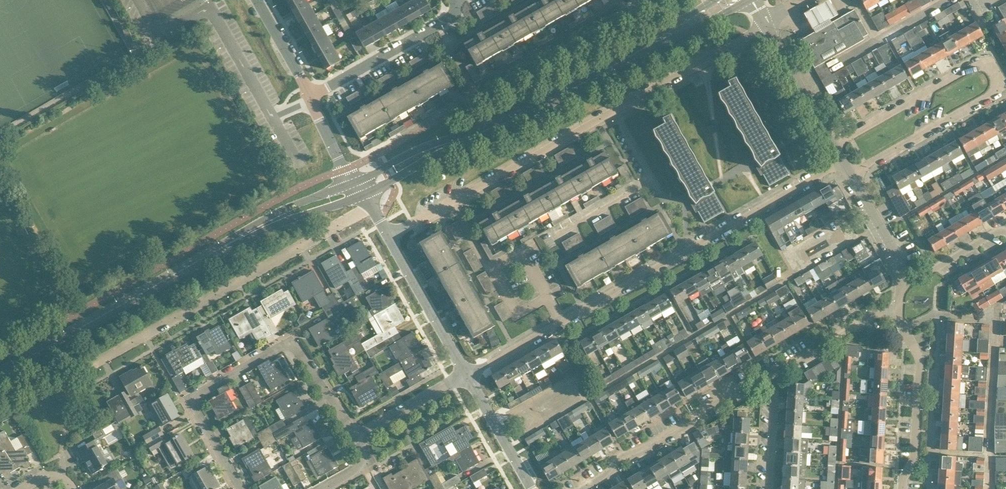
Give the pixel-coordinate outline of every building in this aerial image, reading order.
[(307,0),(287,0),(291,7),(289,8),(292,12),(308,3),(307,0)] [(411,2),(420,16),(431,10),(425,0),(414,0),(411,2)] [(571,12),(564,0),(540,0),(541,1),(527,8),(539,30),(571,12)] [(571,12),(592,0),(564,0),(571,12)] [(603,11),(618,2),(617,0),(612,0),(610,1),(600,7),(603,11)] [(803,14),(808,23),(811,30),(812,29),(814,33),(831,23),(829,20),(837,15),(833,8),(829,0),(828,0),(803,14)] [(875,0),(861,0),(867,9),(877,3),(875,0)] [(921,7),(917,0),(914,0),(906,5),(911,13),(921,7)] [(409,22),(420,16),(411,2),(400,8),(409,22)] [(296,16),(300,23),(315,14),(308,3),(292,12),(294,16),(296,16)] [(360,14),(371,8),(369,3),(357,9),(360,14)] [(496,7),(493,3),(477,12),(477,13),(478,12),(484,23),(483,23),(500,14),(499,14),(495,7),(496,7)] [(951,7),(954,12),(961,7),(959,3),(951,7)] [(1004,19),(1005,18),(1005,8),(1004,4),(998,7),(1004,19)] [(900,19),(911,13),(906,5),(895,11),(900,19)] [(951,7),(939,14),(945,24),(950,21),(947,16),(954,12),(951,7)] [(338,8),(333,11),(337,17),(342,14),(338,8)] [(400,8),(389,14),(397,29),(409,22),(400,8)] [(513,15),(508,17),(509,19),(496,26),(508,48),(539,30),(527,8),(514,16),(513,15)] [(354,18),(360,14),(357,9),(351,13),(354,18)] [(814,68),(825,62),(824,61),(862,40),(860,38),(868,34),(854,10),(846,15),(831,23),(814,33),(799,41),(810,61),(814,68)] [(895,11),(890,14),(892,17),(895,22),(900,19),(895,11)] [(882,12),(877,14),(885,28),(890,25),(887,20),(885,17),(882,12)] [(322,26),(315,14),(300,23),(304,30),(303,31),(305,35),(322,26)] [(346,21),(342,14),(337,17),(341,23),(346,21)] [(386,35),(397,29),(389,14),(378,20),(386,35)] [(876,15),(871,18),(879,31),(885,28),(877,14),(876,15)] [(940,27),(945,24),(939,14),(934,17),(940,27)] [(580,18),(576,20),(576,21),(578,25),(585,20),(583,16),(580,18)] [(887,20),(890,25),(895,22),(892,17),(887,20)] [(992,26),(999,38),(1005,34),(1005,18),(1004,19),(1001,21),(992,26)] [(367,27),(375,41),(386,35),(378,20),(367,27)] [(570,29),(578,25),(576,21),(568,25),(570,29)] [(927,21),(920,25),(915,27),(918,32),(930,25),(927,21)] [(976,23),(964,30),(971,42),(983,35),(976,23)] [(309,38),(313,46),(328,37),(322,26),(305,35),(308,39),(309,38)] [(352,32),(348,26),(344,29),(347,35),(352,32)] [(476,66),(508,48),(496,26),(483,33),(482,32),(477,35),(478,36),(464,44),(476,66)] [(949,32),(959,49),(971,42),(964,30),(963,31),(960,26),(949,32)] [(364,47),(375,41),(367,27),(356,33),(364,47)] [(923,41),(918,32),(915,27),(903,34),(906,39),(907,39),(912,48),(923,41)] [(940,44),(947,56),(959,49),(949,32),(937,39),(940,44)] [(544,38),(547,42),(554,38),(552,34),(544,38)] [(900,43),(906,39),(903,34),(897,38),(900,43)] [(335,49),(328,37),(313,46),(317,53),(316,54),(318,58),(335,49)] [(356,52),(362,49),(355,37),(350,40),(356,52)] [(539,47),(547,42),(544,38),(537,43),(539,47)] [(940,44),(928,50),(935,63),(947,56),(940,44)] [(888,49),(885,45),(876,49),(884,62),(886,65),(891,62),(885,51),(888,49)] [(341,60),(336,52),(335,49),(318,58),(321,62),(322,61),(326,69),(341,60)] [(876,49),(872,52),(879,65),(884,62),(876,49)] [(935,63),(928,50),(916,57),(923,69),(935,63)] [(901,58),(904,64),(906,68),(911,76),(923,69),(916,57),(914,52),(913,51),(901,58)] [(414,69),(427,62),(430,60),(429,60),(425,53),(426,53),(426,52),(409,62),(410,62),(414,69),(413,69),(414,69)] [(513,56),(515,60),(523,56),(521,52),(513,56)] [(508,64),(515,60),(513,56),(505,61),(508,64)] [(861,58),(856,61),(863,74),(868,71),(861,58)] [(858,77),(863,74),(856,61),(851,64),(858,77)] [(814,68),(818,74),(828,68),(825,62),(814,68)] [(410,81),(423,103),(455,85),(442,63),(429,71),(428,70),(423,72),(424,73),(410,81)] [(475,69),(472,63),(466,67),(469,72),(471,71),(475,78),(473,79),(479,76),(475,69)] [(908,78),(900,65),(889,72),(897,84),(908,78)] [(876,73),(879,78),(886,90),(897,84),(889,72),(887,66),(876,73)] [(832,75),(828,68),(818,74),(821,81),(832,75)] [(395,71),(395,70),(378,80),(379,80),(383,86),(382,87),(399,78),(399,77),(398,78),(394,71),(395,71)] [(847,83),(840,70),(835,73),(839,79),(842,86),(847,83)] [(473,79),(475,83),(490,74),(488,71),(479,76),(473,79)] [(832,75),(821,81),(825,87),(839,79),(835,73),(832,75)] [(879,78),(869,83),(876,96),(886,90),(879,78)] [(397,87),(392,90),(392,91),(379,99),(391,120),(423,103),(410,81),(397,88),(397,87)] [(858,89),(865,102),(876,96),(869,83),(858,89)] [(775,147),(774,147),(772,149),(735,84),(729,87),(718,94),(719,97),(723,103),(727,111),(731,117),(735,126),(739,132),(744,140),(747,146),(769,186),(790,174),(775,147)] [(351,105),(364,97),(367,96),(367,95),(366,96),(363,89),(363,88),(346,98),(347,98),(351,104),(350,105),(351,105)] [(839,91),(830,96),(840,114),(843,112),(844,114),(855,108),(848,95),(844,88),(838,91),(839,91)] [(858,89),(848,95),(855,108),(865,102),(858,89)] [(454,101),(462,97),(460,93),(452,98),(454,101)] [(347,117),(359,139),(391,120),(379,99),(366,106),(365,105),(360,108),(361,109),(347,117)] [(1001,115),(991,121),(998,134),(1003,131),(1005,135),(1005,124),(1001,115)] [(709,184),(707,186),(670,121),(664,124),(652,131),(654,134),(658,140),(662,148),(666,154),(670,163),(674,169),(678,177),(682,183),(704,223),(724,211),(709,184)] [(991,121),(980,127),(988,140),(998,134),(991,121)] [(396,129),(399,133),(406,129),(404,125),(396,129)] [(988,140),(980,127),(969,133),(980,151),(990,145),(988,140)] [(389,134),(391,137),(399,133),(396,129),(389,134)] [(959,139),(966,152),(971,161),(976,158),(974,154),(980,151),(969,133),(959,139)] [(947,142),(949,145),(944,148),(952,161),(963,154),(954,138),(953,138),(953,139),(947,142)] [(364,147),(365,149),(367,151),(374,147),(372,143),(364,147)] [(561,167),(578,157),(571,146),(555,155),(561,167)] [(998,159),(1005,154),(1005,149),(1005,147),(995,153),(998,159)] [(944,148),(934,153),(942,166),(945,173),(951,170),(947,163),(952,161),(944,148)] [(586,192),(618,173),(605,152),(592,159),(591,158),(586,161),(587,162),(574,170),(586,192)] [(934,153),(923,159),(931,172),(942,166),(934,153)] [(993,156),(985,161),(988,165),(996,160),(993,156)] [(921,178),(931,172),(923,159),(913,165),(921,178)] [(995,165),(1000,174),(1005,170),(1005,159),(995,165)] [(988,165),(985,161),(974,166),(977,172),(988,165)] [(529,185),(546,175),(540,164),(523,173),(529,185)] [(616,186),(618,190),(633,181),(631,177),(628,179),(624,171),(626,170),(624,165),(618,169),(622,176),(619,178),(621,183),(616,186)] [(921,178),(913,165),(902,171),(910,184),(919,200),(922,204),(927,201),(923,195),(922,195),(915,181),(921,178)] [(1000,174),(995,165),(983,172),(986,177),(988,181),(1000,174)] [(963,180),(974,174),(970,168),(960,174),(959,173),(963,180)] [(555,179),(556,180),(542,188),(555,209),(586,192),(574,170),(560,177),(560,176),(555,179)] [(886,192),(901,217),(911,211),(900,190),(910,184),(902,171),(892,177),(897,186),(886,192)] [(972,179),(975,184),(977,188),(983,184),(981,180),(986,177),(983,172),(972,179)] [(963,180),(959,173),(949,179),(953,186),(963,180)] [(953,186),(949,179),(941,183),(945,190),(953,186)] [(972,179),(960,186),(963,191),(975,184),(972,179)] [(992,187),(995,192),(1005,210),(1005,209),(1005,183),(1004,180),(992,187)] [(934,190),(929,193),(933,198),(943,192),(937,181),(932,185),(934,190)] [(498,202),(515,193),(508,182),(492,191),(498,202)] [(829,184),(818,190),(825,203),(827,206),(844,196),(838,185),(832,189),(829,184)] [(955,196),(963,191),(960,186),(952,191),(955,196)] [(542,188),(529,195),(528,194),(523,197),(524,198),(511,205),(523,227),(555,209),(542,188)] [(818,190),(808,196),(815,209),(825,203),(818,190)] [(983,199),(994,216),(1005,210),(995,192),(983,199)] [(593,204),(601,199),(599,196),(591,200),(593,204)] [(797,202),(804,215),(815,209),(808,196),(797,202)] [(939,205),(946,201),(943,196),(936,200),(939,205)] [(631,218),(648,208),(647,209),(641,198),(642,198),(642,197),(625,207),(626,207),(632,217),(631,218)] [(983,199),(972,206),(971,206),(982,224),(994,216),(983,199)] [(593,204),(591,200),(583,204),(586,208),(593,204)] [(932,210),(939,205),(936,200),(929,205),(932,210)] [(793,221),(804,215),(797,202),(786,208),(793,221)] [(493,216),(479,223),(491,245),(523,227),(511,205),(498,213),(497,212),(492,215),(493,216)] [(963,219),(970,231),(982,224),(971,206),(966,209),(969,215),(963,219)] [(921,217),(928,213),(925,207),(918,212),(921,217)] [(776,214),(783,227),(785,231),(796,225),(793,221),(786,208),(776,214)] [(835,220),(846,214),(843,209),(832,215),(835,220)] [(835,220),(832,215),(830,211),(820,217),(825,226),(835,220)] [(660,212),(646,220),(646,219),(641,221),(641,222),(628,230),(641,252),(672,233),(660,212)] [(562,222),(569,217),(567,214),(560,218),(562,222)] [(786,245),(777,230),(783,227),(776,214),(765,220),(780,248),(786,245)] [(600,236),(617,226),(616,226),(610,216),(610,215),(594,225),(595,224),(600,235),(600,236)] [(562,222),(560,218),(552,222),(554,226),(562,222)] [(963,219),(951,226),(958,238),(970,231),(963,219)] [(457,222),(449,226),(457,241),(465,236),(457,222)] [(940,233),(946,245),(958,238),(951,226),(949,222),(943,226),(945,230),(940,233)] [(641,252),(628,230),(615,237),(615,236),(610,239),(610,240),(597,248),(610,269),(641,252)] [(449,244),(441,231),(419,243),(437,275),(459,263),(452,249),(453,249),(450,244),(449,244)] [(536,232),(528,236),(530,240),(538,235),(536,232)] [(579,233),(562,242),(562,243),(563,242),(569,253),(568,253),(568,254),(585,244),(584,244),(578,234),(579,233)] [(934,252),(946,245),(940,233),(928,240),(934,252)] [(530,240),(528,236),(520,240),(523,244),(530,240)] [(792,244),(798,241),(795,236),(790,239),(792,244)] [(357,266),(352,269),(364,290),(369,288),(361,274),(376,266),(376,265),(372,258),(374,257),(373,256),(369,258),(367,255),(370,254),(362,240),(347,249),(357,266)] [(485,241),(481,243),(491,262),(507,253),(504,249),(493,256),(485,241)] [(866,249),(861,241),(853,246),(849,248),(854,256),(866,249)] [(752,261),(762,255),(763,255),(755,242),(745,248),(752,261)] [(483,267),(472,248),(464,253),(465,253),(473,267),(472,268),(474,272),(483,267)] [(579,258),(569,264),(565,266),(577,288),(610,269),(597,248),(584,255),(583,254),(578,257),(579,258)] [(745,248),(734,254),(741,267),(744,272),(755,265),(752,261),(745,248)] [(845,257),(852,253),(849,248),(838,255),(842,262),(846,260),(845,257)] [(996,257),(1004,271),(1005,274),(1005,251),(996,257)] [(741,267),(734,254),(724,260),(735,279),(739,277),(735,271),(741,267)] [(337,255),(322,263),(327,272),(336,289),(348,281),(356,295),(364,290),(352,269),(347,272),(346,272),(337,255)] [(833,257),(836,263),(837,265),(842,262),(838,255),(833,257)] [(984,264),(992,278),(995,284),(1005,278),(1005,274),(1004,271),(996,257),(984,264)] [(863,269),(862,269),(863,270),(865,275),(873,288),(885,281),(883,277),(888,274),(889,275),(880,259),(879,259),(863,269)] [(713,266),(720,279),(724,285),(735,279),(724,260),(713,266)] [(829,267),(826,262),(819,266),(822,271),(829,267)] [(477,294),(476,293),(470,281),(471,280),(468,275),(467,276),(459,263),(437,275),(455,307),(477,294)] [(984,264),(972,271),(980,286),(992,278),(984,264)] [(713,291),(724,285),(720,279),(713,266),(702,272),(710,285),(713,291)] [(292,282),(297,291),(302,301),(315,294),(322,306),(325,311),(339,303),(333,294),(327,297),(323,291),(325,291),(318,279),(313,270),(313,271),(313,272),(304,277),(305,279),(302,280),(300,277),(298,278),(299,279),(293,283),(292,282)] [(863,270),(851,277),(853,282),(861,295),(873,288),(865,275),(863,270)] [(809,271),(802,275),(805,281),(810,278),(813,277),(809,271)] [(972,271),(959,279),(962,283),(957,286),(963,296),(968,293),(969,292),(980,286),(972,271)] [(487,295),(496,290),(485,272),(477,276),(477,277),(478,276),(486,290),(485,291),(487,295)] [(692,278),(699,291),(702,297),(706,294),(703,289),(710,285),(702,272),(692,278)] [(763,279),(765,283),(768,289),(778,283),(773,273),(763,279)] [(802,275),(795,280),(798,285),(805,281),(802,275)] [(837,281),(839,284),(842,289),(850,302),(861,295),(853,282),(849,284),(845,277),(837,281)] [(681,284),(689,297),(699,291),(692,278),(681,284)] [(837,281),(826,288),(830,296),(838,309),(850,302),(842,289),(839,284),(837,281)] [(768,289),(765,283),(759,287),(762,292),(768,289)] [(681,284),(670,291),(677,304),(689,297),(681,284)] [(779,289),(775,291),(779,298),(780,299),(790,292),(789,290),(786,285),(779,289)] [(378,291),(369,296),(376,307),(371,310),(374,316),(374,315),(391,306),(389,302),(394,299),(387,286),(378,291)] [(265,321),(266,323),(273,335),(279,332),(271,319),(296,305),(288,290),(284,293),(282,289),(271,295),(272,297),(262,302),(261,301),(263,305),(258,308),(265,321)] [(999,289),(986,297),(991,305),(998,300),(1003,297),(999,290),(999,289)] [(765,297),(768,303),(768,304),(779,298),(775,291),(765,297)] [(746,301),(743,296),(740,292),(730,298),(732,301),(736,307),(746,301)] [(746,301),(752,298),(749,293),(743,296),(746,301)] [(477,294),(455,307),(473,338),(495,326),(487,312),(488,312),(485,307),(484,307),(477,294)] [(665,294),(654,300),(661,313),(664,318),(675,312),(672,306),(665,294)] [(830,296),(825,299),(822,294),(815,298),(818,303),(826,316),(838,309),(830,296)] [(344,311),(356,304),(352,297),(340,304),(344,311)] [(757,301),(758,302),(761,307),(768,303),(765,297),(757,301)] [(980,302),(975,305),(979,312),(984,309),(991,305),(986,297),(979,301),(980,302)] [(720,303),(717,298),(712,302),(714,307),(720,303)] [(644,306),(651,318),(661,313),(654,300),(644,306)] [(726,313),(736,307),(732,301),(722,306),(726,313)] [(503,302),(494,307),(495,307),(503,321),(503,322),(511,317),(503,302)] [(342,308),(339,303),(325,311),(328,316),(332,314),(342,308)] [(814,323),(826,316),(818,303),(806,310),(810,315),(809,316),(810,317),(811,317),(814,323)] [(378,335),(362,343),(365,349),(366,351),(389,338),(385,332),(394,327),(396,326),(405,321),(397,308),(396,308),(394,304),(391,306),(374,315),(377,320),(383,331),(378,335)] [(798,330),(809,324),(806,318),(805,316),(805,317),(801,311),(798,305),(787,311),(790,317),(798,330)] [(651,318),(644,306),(633,312),(641,324),(651,318)] [(266,323),(265,321),(260,324),(250,307),(229,319),(239,337),(259,325),(267,338),(273,335),(266,323)] [(752,312),(749,307),(743,311),(746,316),(752,312)] [(726,316),(725,314),(722,309),(710,316),(714,322),(726,316)] [(739,320),(746,316),(743,311),(736,315),(739,320)] [(633,312),(622,318),(630,331),(641,324),(633,312)] [(780,324),(787,337),(798,330),(790,317),(786,320),(782,313),(776,317),(776,318),(780,324)] [(343,333),(339,326),(333,315),(329,318),(309,329),(314,337),(315,337),(320,346),(324,344),(326,343),(337,336),(337,337),(343,333)] [(612,324),(619,337),(630,331),(622,318),(612,324)] [(705,326),(702,321),(696,324),(699,329),(705,326)] [(723,322),(717,326),(720,331),(727,327),(723,322)] [(959,323),(950,323),(949,323),(948,337),(964,338),(965,323),(959,323)] [(619,337),(612,324),(601,330),(609,343),(612,348),(622,342),(619,337)] [(769,330),(777,343),(787,337),(780,324),(769,330)] [(979,338),(979,339),(990,339),(991,325),(983,325),(982,330),(980,330),(980,339),(979,338)] [(206,333),(197,337),(200,341),(198,342),(200,345),(201,344),(204,348),(199,351),(202,357),(205,363),(212,375),(218,371),(212,360),(211,361),(210,359),(208,355),(215,351),(218,355),(231,347),(219,326),(211,331),(206,334),(206,333)] [(709,337),(720,331),(717,326),(706,332),(709,337)] [(769,330),(763,333),(759,326),(754,329),(755,330),(755,331),(766,350),(777,343),(769,330)] [(675,337),(678,342),(689,335),(685,328),(679,332),(680,334),(679,334),(675,337)] [(601,330),(591,336),(598,349),(609,343),(601,330)] [(755,356),(766,350),(755,331),(750,333),(754,339),(747,343),(750,348),(750,349),(751,350),(755,356)] [(378,353),(390,347),(397,359),(399,358),(401,362),(406,359),(418,352),(415,348),(421,345),(413,332),(397,342),(396,341),(396,342),(397,343),(393,345),(389,338),(366,351),(370,358),(378,353)] [(698,344),(709,337),(706,332),(695,339),(698,344)] [(357,334),(328,350),(333,357),(331,358),(335,365),(337,368),(335,369),(339,377),(345,374),(351,370),(353,374),(347,378),(349,381),(356,377),(362,373),(358,366),(357,366),(348,350),(354,346),(361,342),(361,341),(357,334)] [(579,342),(587,355),(598,349),(591,336),(579,342)] [(669,340),(672,345),(678,342),(675,337),(674,337),(669,340)] [(964,338),(948,337),(947,351),(964,352),(964,338)] [(556,339),(545,345),(553,358),(555,362),(565,356),(563,352),(556,339)] [(978,346),(978,353),(981,353),(989,353),(989,346),(990,339),(980,339),(979,339),(978,346)] [(657,354),(666,349),(661,340),(652,345),(654,349),(657,354)] [(691,341),(684,345),(687,350),(694,346),(691,341)] [(732,352),(740,365),(751,358),(747,353),(748,352),(747,351),(746,351),(743,345),(740,341),(729,348),(732,352)] [(189,346),(187,343),(173,351),(166,355),(177,375),(179,375),(185,371),(183,368),(196,360),(196,361),(197,360),(196,360),(202,357),(199,351),(194,343),(189,346)] [(729,371),(740,365),(732,352),(729,348),(727,344),(721,347),(726,355),(721,358),(729,371)] [(542,364),(553,358),(545,345),(534,351),(542,364)] [(690,354),(687,350),(684,345),(674,351),(677,356),(680,361),(690,354)] [(846,345),(845,365),(851,365),(851,356),(859,357),(859,346),(846,345)] [(651,358),(657,354),(654,349),(648,353),(651,358)] [(524,357),(531,370),(534,375),(545,369),(542,364),(534,351),(524,357)] [(947,351),(947,365),(963,366),(964,352),(947,351)] [(418,352),(406,359),(401,362),(379,374),(387,387),(394,384),(390,377),(402,370),(401,368),(403,367),(410,379),(407,381),(410,387),(421,381),(417,375),(427,369),(427,370),(429,369),(429,368),(433,366),(429,360),(426,361),(423,355),(420,357),(418,352)] [(868,359),(867,366),(869,366),(875,367),(875,366),(888,367),(889,353),(876,353),(875,359),(868,359)] [(672,361),(668,354),(663,358),(666,364),(672,361)] [(834,356),(828,359),(835,371),(841,367),(834,356)] [(514,363),(521,376),(531,370),(524,357),(514,363)] [(707,384),(718,377),(711,364),(707,358),(696,365),(699,371),(707,384)] [(711,364),(718,377),(729,371),(721,358),(711,364)] [(833,372),(835,371),(828,359),(822,363),(829,374),(833,372)] [(258,366),(272,390),(289,380),(285,373),(284,373),(278,362),(274,364),(273,364),(272,365),(269,360),(258,366)] [(658,360),(648,366),(651,372),(661,366),(658,360)] [(637,366),(634,361),(623,367),(626,372),(637,366)] [(521,376),(514,363),(503,369),(510,382),(514,388),(519,386),(515,379),(521,376)] [(822,363),(816,366),(823,378),(829,374),(822,363)] [(121,378),(131,396),(145,388),(144,386),(151,382),(142,365),(140,367),(141,368),(133,372),(134,374),(130,376),(128,373),(121,378)] [(963,366),(947,365),(946,379),(962,380),(962,373),(970,373),(970,367),(963,366)] [(360,383),(350,388),(352,392),(354,395),(360,406),(378,396),(373,387),(377,385),(372,377),(379,373),(375,366),(362,373),(356,377),(360,383)] [(637,373),(640,377),(640,379),(651,372),(648,366),(637,373)] [(817,381),(823,378),(816,366),(811,370),(817,381)] [(875,367),(874,380),(887,381),(888,367),(875,366),(875,367)] [(623,367),(612,373),(615,379),(626,372),(623,367)] [(689,377),(696,390),(707,384),(699,371),(694,374),(690,367),(685,370),(685,371),(689,377)] [(979,381),(987,381),(988,367),(980,367),(977,367),(977,375),(977,381),(979,381)] [(572,368),(562,374),(564,379),(575,373),(572,368)] [(510,382),(503,369),(492,375),(499,388),(510,382)] [(811,370),(805,373),(809,381),(811,385),(812,384),(817,381),(811,370)] [(686,397),(696,390),(689,377),(685,371),(674,377),(678,383),(681,389),(682,391),(686,397)] [(612,373),(601,380),(604,385),(615,379),(612,373)] [(555,377),(558,382),(564,379),(562,374),(561,374),(555,377)] [(177,375),(172,378),(181,393),(187,389),(179,375),(177,375)] [(627,379),(630,384),(636,381),(635,380),(633,375),(627,379)] [(619,391),(630,384),(627,379),(615,386),(619,391)] [(962,380),(946,379),(945,393),(961,394),(962,380)] [(867,380),(866,394),(873,394),(887,395),(887,381),(874,380),(867,380)] [(811,385),(809,381),(804,384),(788,383),(788,397),(808,398),(808,389),(813,387),(812,384),(811,385)] [(251,382),(246,385),(257,404),(262,401),(251,382)] [(679,393),(678,391),(677,392),(674,386),(668,389),(664,383),(660,386),(671,405),(682,399),(678,393),(679,393)] [(221,394),(216,397),(215,396),(212,398),(213,399),(209,401),(214,410),(215,409),(217,412),(215,413),(219,419),(236,409),(226,392),(230,390),(227,384),(218,389),(221,394)] [(257,405),(257,404),(246,385),(240,389),(251,409),(257,405)] [(533,397),(543,391),(540,386),(530,392),(533,397)] [(605,392),(608,397),(619,391),(615,386),(605,392)] [(660,412),(671,405),(660,386),(659,386),(663,392),(652,399),(660,412)] [(395,387),(389,390),(393,397),(399,394),(395,387)] [(997,400),(1005,400),(1005,387),(998,387),(997,400)] [(134,398),(130,400),(125,391),(119,395),(122,400),(128,410),(134,407),(138,405),(134,398)] [(299,402),(297,399),(293,391),(277,400),(287,419),(305,408),(301,401),(299,402)] [(530,392),(519,398),(522,403),(533,397),(530,392)] [(601,401),(608,397),(605,392),(598,396),(601,401)] [(945,393),(944,407),(960,408),(961,394),(945,393)] [(650,418),(660,412),(652,399),(650,394),(639,401),(642,405),(650,418)] [(873,394),(872,408),(886,409),(887,395),(873,394)] [(161,426),(164,424),(179,415),(167,395),(150,405),(161,425),(160,425),(161,426)] [(975,395),(979,395),(978,400),(971,400),(970,408),(978,409),(986,410),(987,395),(975,395)] [(788,397),(787,411),(802,412),(803,398),(808,399),(808,398),(788,397)] [(510,403),(508,404),(511,409),(519,404),(522,403),(519,398),(517,399),(514,401),(510,403)] [(630,411),(638,425),(650,418),(642,405),(638,407),(632,398),(625,402),(630,411)] [(122,400),(110,407),(111,409),(116,417),(128,410),(122,400)] [(996,413),(1005,413),(1005,400),(997,400),(996,413)] [(582,413),(588,409),(589,410),(593,408),(589,401),(578,407),(582,413)] [(138,412),(134,407),(128,410),(130,414),(132,417),(138,414),(138,412)] [(572,411),(568,414),(572,422),(583,416),(582,413),(578,407),(572,411)] [(960,408),(944,407),(943,421),(959,422),(960,408)] [(885,422),(886,409),(872,408),(872,421),(885,422)] [(130,414),(128,410),(116,417),(117,421),(119,424),(120,423),(118,421),(130,414)] [(638,425),(630,411),(620,417),(628,431),(638,425)] [(786,424),(801,425),(802,412),(787,411),(786,424)] [(734,427),(733,431),(749,432),(750,418),(746,418),(746,412),(738,412),(738,417),(735,417),(734,417),(734,427)] [(996,413),(995,426),(1005,426),(1005,413),(996,413)] [(564,416),(562,417),(569,429),(575,425),(572,422),(568,414),(564,416)] [(243,420),(227,429),(229,432),(231,437),(233,439),(231,440),(236,448),(244,443),(254,438),(257,436),(260,441),(274,433),(269,426),(257,433),(248,417),(243,420)] [(612,430),(613,432),(617,437),(628,431),(620,417),(609,424),(612,430)] [(286,426),(282,419),(269,426),(274,433),(286,426)] [(286,426),(274,433),(278,440),(294,431),(304,448),(322,437),(317,429),(316,430),(314,426),(315,426),(311,419),(302,424),(299,419),(287,426),(286,426)] [(557,420),(550,424),(553,429),(560,425),(557,420)] [(871,435),(884,436),(885,422),(872,421),(864,421),(864,435),(871,435)] [(943,421),(942,435),(959,436),(959,422),(943,421)] [(801,425),(786,424),(785,438),(801,439),(801,433),(812,433),(812,426),(801,426),(801,425)] [(434,435),(425,440),(429,447),(437,442),(442,440),(443,442),(446,446),(453,442),(454,444),(458,452),(470,445),(468,441),(473,438),(466,425),(456,431),(452,425),(434,435)] [(717,425),(707,429),(709,434),(719,431),(717,425)] [(995,426),(995,427),(996,440),(1005,440),(1005,426),(995,426)] [(163,435),(159,427),(148,433),(143,436),(147,444),(160,437),(163,435)] [(704,427),(703,428),(693,434),(697,441),(703,438),(709,436),(704,427)] [(825,436),(837,436),(837,428),(831,427),(826,427),(825,436)] [(611,436),(610,434),(609,434),(605,428),(595,435),(603,448),(614,442),(610,436),(611,436)] [(93,435),(95,439),(105,434),(102,429),(93,435)] [(539,438),(545,434),(542,429),(535,433),(539,438)] [(0,441),(17,469),(23,466),(24,467),(26,468),(29,468),(30,466),(31,464),(30,462),(31,461),(28,455),(33,452),(23,434),(17,437),(23,447),(16,451),(4,430),(0,433),(0,440),(0,441)] [(748,446),(749,432),(733,431),(726,431),(725,445),(733,445),(748,446)] [(264,448),(278,440),(274,433),(260,441),(264,448)] [(539,438),(535,433),(529,437),(525,439),(528,444),(539,438)] [(586,433),(581,436),(584,441),(592,454),(603,448),(595,435),(589,438),(586,433)] [(164,444),(160,447),(172,467),(176,465),(178,464),(184,461),(193,456),(181,435),(176,438),(166,443),(164,444)] [(871,435),(870,449),(883,450),(884,436),(871,435)] [(959,436),(942,435),(942,449),(958,450),(959,436)] [(148,444),(147,444),(149,448),(151,451),(152,451),(156,449),(158,448),(160,447),(164,444),(160,437),(148,444)] [(970,437),(969,451),(983,452),(983,449),(983,446),(984,438),(973,437),(970,437)] [(707,445),(703,438),(697,441),(702,448),(707,445)] [(785,438),(784,452),(800,453),(806,453),(807,439),(801,439),(785,438)] [(93,474),(108,465),(94,440),(77,450),(77,451),(79,450),(85,460),(83,461),(84,462),(85,461),(93,474)] [(996,440),(996,450),(996,452),(996,453),(1005,453),(1005,440),(996,440)] [(2,477),(4,477),(5,478),(7,479),(10,479),(11,477),(11,475),(11,473),(17,469),(0,441),(0,458),(1,460),(0,460),(0,473),(2,477)] [(573,448),(581,461),(592,454),(584,441),(573,448)] [(682,448),(671,454),(679,467),(682,472),(699,462),(699,460),(699,451),(695,443),(683,450),(682,448)] [(560,450),(563,454),(571,467),(581,461),(573,448),(571,444),(560,450)] [(480,462),(470,445),(458,452),(453,455),(456,459),(463,472),(471,467),(480,462)] [(732,459),(747,460),(748,446),(733,445),(732,451),(726,450),(726,459),(732,459)] [(307,452),(321,476),(334,468),(334,469),(336,468),(335,467),(338,466),(328,448),(319,453),(316,447),(307,452)] [(255,482),(273,472),(260,448),(242,459),(246,466),(247,465),(253,476),(252,477),(255,482)] [(882,464),(883,450),(870,449),(860,448),(860,455),(870,456),(869,463),(882,464)] [(702,458),(709,458),(722,459),(722,454),(709,453),(709,450),(703,450),(702,458)] [(800,453),(784,452),(784,465),(799,466),(806,467),(806,453),(800,453)] [(552,460),(560,474),(571,467),(563,454),(552,460)] [(671,454),(660,460),(668,473),(674,484),(685,477),(682,472),(679,467),(671,454)] [(538,461),(549,480),(554,477),(557,479),(556,479),(557,480),(558,478),(559,477),(561,476),(560,474),(552,460),(549,455),(538,461)] [(957,456),(951,456),(941,455),(940,470),(956,471),(962,471),(963,471),(964,463),(956,463),(957,456)] [(402,470),(411,485),(412,487),(429,477),(430,479),(435,488),(434,488),(445,488),(442,484),(436,473),(432,467),(432,466),(425,470),(423,467),(418,458),(410,463),(412,465),(408,467),(402,470)] [(723,472),(731,472),(731,473),(746,473),(747,460),(732,459),(726,459),(724,458),(723,472)] [(974,463),(974,472),(985,472),(986,458),(978,458),(977,463),(974,463)] [(997,458),(997,471),(1005,471),(1005,458),(997,458)] [(296,459),(290,462),(301,481),(307,478),(296,459)] [(660,460),(650,467),(660,485),(661,487),(664,485),(666,484),(662,477),(668,473),(660,460)] [(290,462),(283,466),(294,485),(301,481),(290,462)] [(783,479),(798,480),(799,466),(784,465),(783,479)] [(839,479),(844,480),(845,472),(849,473),(850,466),(839,465),(839,479)] [(192,476),(199,488),(215,488),(219,486),(208,467),(203,470),(193,475),(192,476)] [(639,473),(647,486),(648,488),(653,488),(660,485),(650,467),(639,473)] [(862,481),(864,481),(881,482),(882,468),(872,467),(869,467),(868,475),(862,475),(862,481)] [(474,482),(487,475),(484,468),(470,476),(474,482)] [(112,472),(103,477),(106,482),(94,488),(120,488),(119,487),(123,485),(123,483),(121,479),(123,478),(117,469),(112,472)] [(383,478),(390,488),(408,488),(412,487),(411,485),(402,470),(393,476),(391,474),(383,478)] [(955,485),(956,471),(940,470),(939,484),(955,485)] [(985,472),(974,472),(977,472),(976,480),(984,480),(985,472)] [(628,480),(631,485),(631,486),(632,488),(632,487),(633,488),(642,488),(646,486),(648,488),(647,486),(639,473),(628,480)] [(746,473),(731,473),(730,486),(725,485),(746,487),(746,473)] [(148,475),(141,479),(145,485),(152,481),(148,475)] [(461,481),(457,475),(442,484),(445,488),(447,488),(455,485),(461,481)] [(693,475),(686,479),(689,484),(695,480),(695,479),(693,475)] [(269,482),(260,487),(261,488),(283,488),(276,477),(269,482)] [(805,480),(798,480),(783,479),(782,488),(804,488),(805,480)] [(864,481),(862,481),(861,488),(881,488),(881,482),(864,481)]
